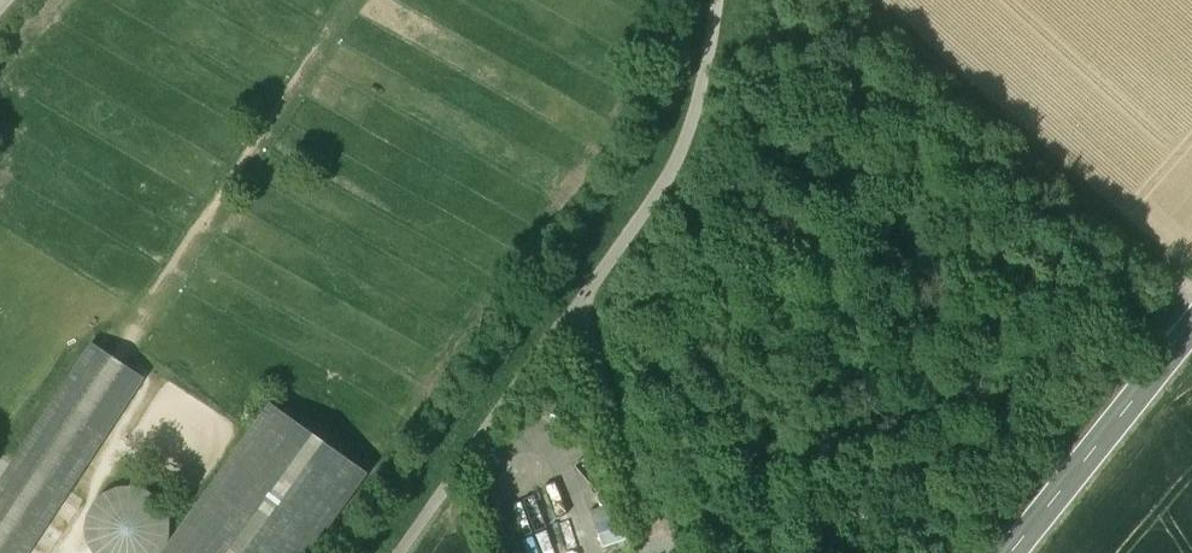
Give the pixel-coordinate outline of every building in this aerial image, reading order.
[(0,485),(0,552),(26,552),(142,378),(92,345),(0,485)] [(174,390),(174,420),(198,420),(198,390),(174,390)] [(365,473),(271,406),(165,552),(307,552),(365,473)] [(168,500),(159,489),(147,481),(133,477),(118,478),(105,484),(95,493),(88,506),(85,520),(87,534),(94,546),(101,552),(158,552),(167,543),(172,529),(173,514),(168,500)] [(536,552),(564,552),(540,494),(516,504),(536,552)]
